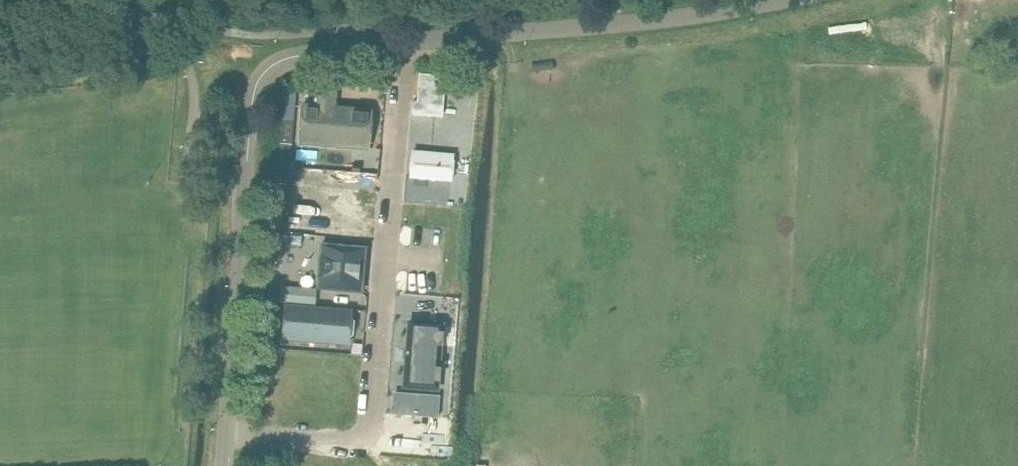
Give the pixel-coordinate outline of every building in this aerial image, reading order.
[(413,101),(412,114),(432,116),(433,103),(445,104),(447,77),(421,75),(419,102),(413,101)] [(302,104),(298,144),(369,150),(373,110),(336,107),(337,98),(324,97),(323,106),(302,104)] [(292,136),(294,116),(282,115),(281,135),(292,136)] [(456,157),(412,152),(410,180),(454,184),(456,157)] [(296,175),(296,183),(336,182),(336,174),(296,175)] [(363,249),(319,246),(316,293),(360,296),(363,249)] [(268,284),(267,304),(279,305),(280,285),(268,284)] [(279,305),(267,304),(265,324),(277,325),(279,305)] [(283,307),(281,344),(350,349),(353,311),(283,307)] [(445,325),(406,322),(401,391),(440,393),(445,325)] [(387,401),(386,412),(417,415),(438,417),(439,405),(418,403),(387,401)]
